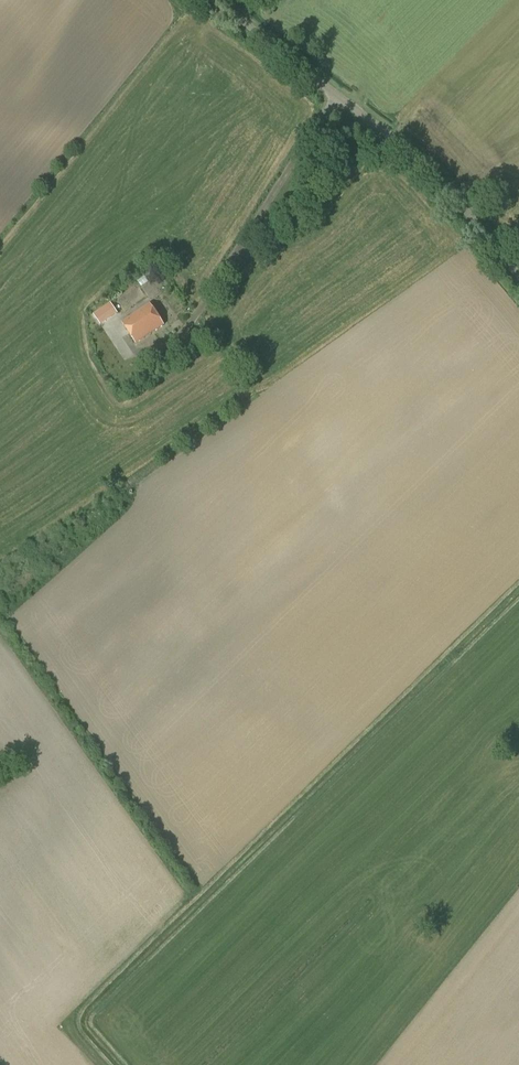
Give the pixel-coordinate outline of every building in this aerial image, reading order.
[(147,280),(152,276),(148,271),(143,275),(147,280)] [(103,308),(111,319),(118,314),(110,303),(103,308)] [(136,343),(164,325),(150,304),(123,323),(136,343)]
